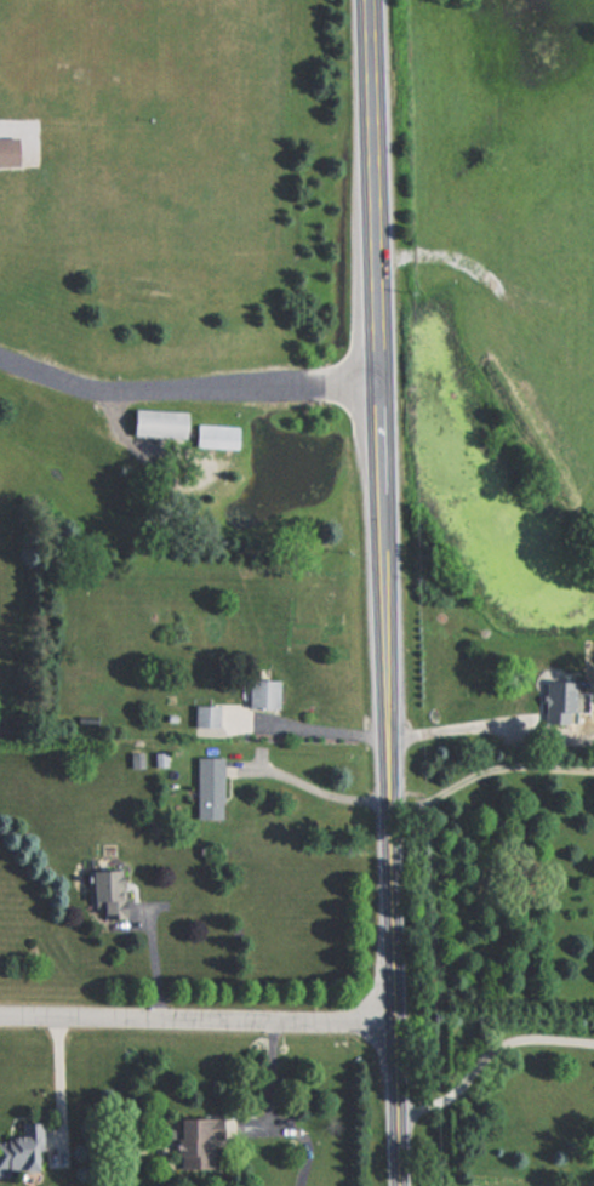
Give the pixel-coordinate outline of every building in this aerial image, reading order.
[(15,168),(15,139),(0,139),(0,169),(15,168)] [(182,410),(128,409),(127,436),(182,438),(182,410)] [(193,448),(236,448),(236,425),(193,425),(193,448)] [(244,708),(275,708),(275,680),(244,680),(244,708)] [(570,724),(570,680),(542,680),(542,724),(570,724)] [(221,757),(194,757),(194,819),(221,819),(221,757)] [(88,918),(118,917),(116,868),(86,869),(88,918)] [(209,1167),(208,1138),(217,1138),(216,1118),(184,1119),(185,1168),(209,1167)] [(16,1122),(17,1135),(0,1136),(0,1173),(41,1171),(39,1121),(16,1122)]
